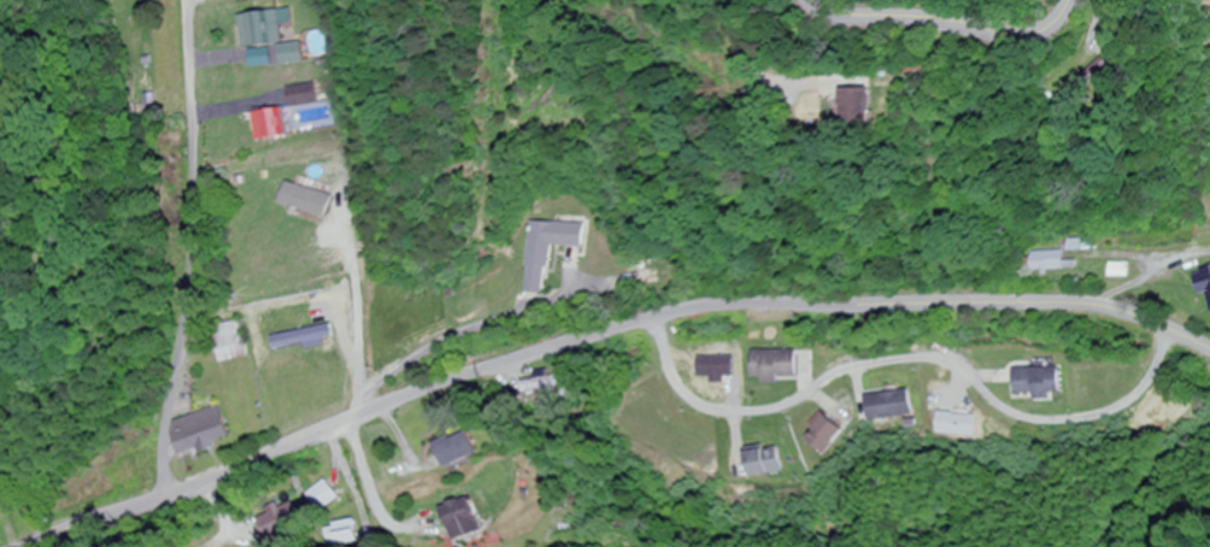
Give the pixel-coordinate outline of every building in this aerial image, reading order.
[(271,25),(282,23),(279,9),(233,17),(239,50),(274,44),(271,25)] [(293,63),(291,44),(271,46),(273,66),(293,63)] [(284,107),(307,103),(304,85),(281,89),(284,107)] [(841,89),(841,120),(868,120),(868,89),(841,89)] [(250,114),(256,142),(282,137),(276,109),(250,114)] [(580,247),(581,224),(528,222),(526,294),(546,295),(548,246),(580,247)] [(1028,251),(1028,270),(1073,270),(1073,261),(1062,261),(1062,251),(1028,251)] [(1209,309),(1209,265),(1199,268),(1209,309)] [(214,325),(218,362),(245,359),(241,321),(214,325)] [(751,381),(797,381),(797,351),(751,351),(751,381)] [(1061,369),(1015,369),(1015,396),(1061,396),(1061,369)] [(866,395),(867,420),(912,417),(910,392),(866,395)] [(227,445),(221,410),(171,420),(177,454),(227,445)] [(432,445),(441,468),(475,455),(465,431),(432,445)] [(780,472),(776,448),(744,453),(748,478),(780,472)] [(306,493),(318,511),(337,500),(325,481),(306,493)] [(440,509),(453,542),(481,530),(467,498),(440,509)] [(256,516),(264,538),(299,525),(291,504),(256,516)] [(329,546),(358,544),(357,523),(328,525),(329,546)]
